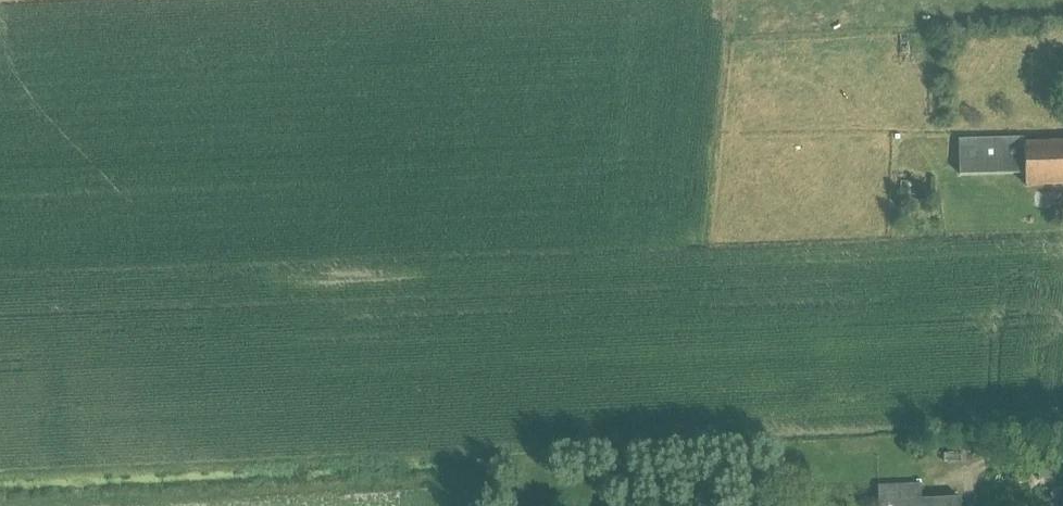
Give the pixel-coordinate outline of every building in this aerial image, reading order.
[(961,141),(961,175),(964,175),(1026,173),(1026,186),(1062,185),(1062,141),(1024,143),(1024,139),(961,141)] [(901,183),(899,194),(909,196),(911,184),(901,183)] [(1039,463),(1040,479),(1062,478),(1062,463),(1039,463)] [(961,498),(923,499),(922,484),(879,486),(880,505),(961,505),(961,498)]
